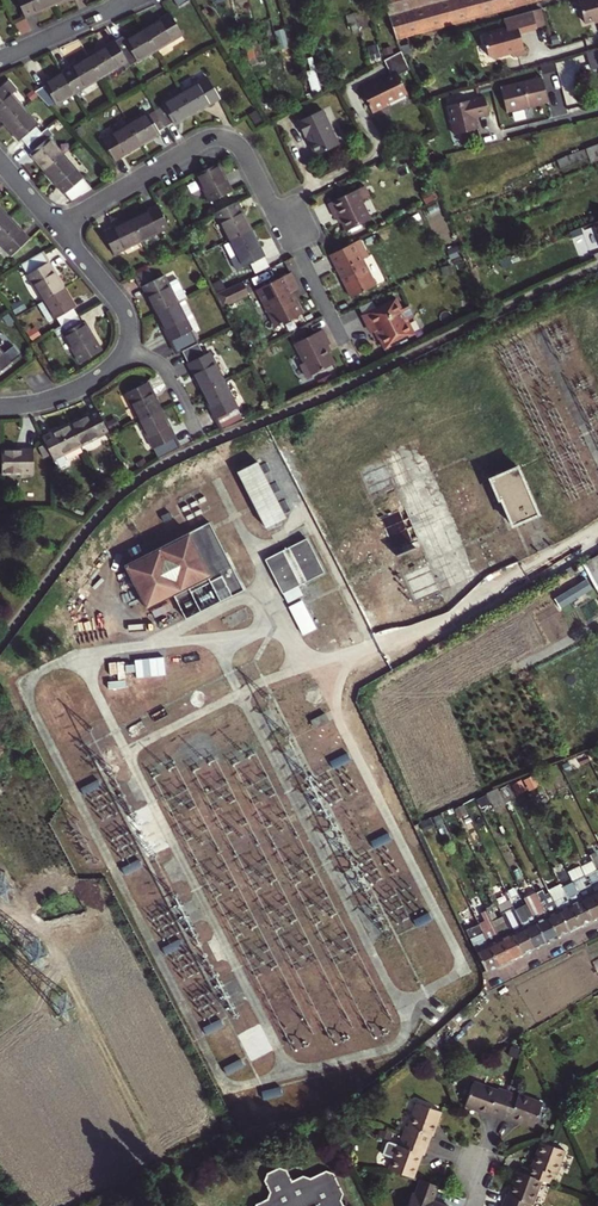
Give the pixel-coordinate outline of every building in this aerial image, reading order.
[(51,6),(49,0),(17,0),(24,17),(51,6)] [(399,49),(410,46),(408,38),(545,0),(382,0),(399,49)] [(575,1),(581,26),(591,23),(597,21),(597,23),(597,0),(578,0),(575,1)] [(542,10),(533,12),(538,30),(546,28),(542,10)] [(538,30),(533,12),(505,20),(508,30),(484,36),(489,57),(495,60),(511,56),(517,59),(527,56),(521,35),(538,30)] [(171,15),(145,31),(157,52),(183,36),(171,15)] [(132,66),(157,52),(145,31),(128,41),(125,37),(117,41),(130,62),(132,66)] [(117,41),(91,57),(104,78),(130,62),(117,41)] [(252,48),(246,49),(249,60),(254,59),(252,48)] [(401,53),(383,62),(391,77),(379,84),(376,83),(361,91),(374,116),(390,108),(388,105),(408,95),(398,77),(397,75),(408,69),(401,53)] [(77,94),(104,78),(91,57),(65,72),(77,94)] [(317,95),(317,98),(321,95),(315,71),(307,73),(313,96),(317,95)] [(47,86),(36,92),(39,95),(50,107),(57,103),(58,105),(77,94),(65,72),(45,84),(47,86)] [(182,93),(194,114),(221,98),(209,77),(182,93)] [(542,78),(501,88),(507,114),(548,104),(542,78)] [(5,84),(0,88),(0,117),(6,124),(24,107),(13,94),(18,90),(10,80),(5,84)] [(568,106),(579,104),(575,81),(564,84),(568,106)] [(174,121),(175,125),(194,114),(182,93),(164,103),(165,106),(157,111),(166,126),(174,121)] [(484,98),(447,107),(454,136),(477,130),(474,119),(473,116),(477,115),(478,118),(488,115),(484,98)] [(24,107),(6,124),(20,140),(23,138),(29,144),(41,133),(36,127),(39,124),(24,107)] [(166,126),(157,111),(150,115),(149,112),(129,123),(141,144),(160,133),(159,130),(166,126)] [(323,112),(298,125),(305,140),(308,139),(308,140),(311,139),(313,145),(311,146),(317,158),(340,147),(323,112)] [(141,144),(129,123),(104,138),(116,159),(141,144)] [(45,170),(63,155),(49,138),(54,135),(47,127),(41,133),(29,144),(35,151),(32,154),(45,170)] [(592,163),(597,161),(597,148),(558,163),(562,172),(589,161),(590,164),(592,163)] [(63,155),(45,170),(71,201),(92,190),(63,155)] [(233,195),(219,167),(197,178),(211,206),(233,195)] [(362,185),(326,203),(334,218),(335,217),(337,216),(340,221),(345,231),(369,219),(359,199),(367,195),(362,185)] [(251,232),(238,204),(216,215),(229,243),(251,232)] [(10,219),(0,208),(0,227),(10,219)] [(159,208),(132,221),(143,242),(169,228),(159,208)] [(0,227),(0,244),(13,258),(31,241),(10,219),(0,227)] [(143,242),(132,221),(107,234),(117,255),(143,242)] [(264,260),(251,232),(229,243),(237,258),(230,262),(236,273),(264,260)] [(367,256),(359,239),(331,253),(338,267),(336,268),(350,296),(376,284),(364,257),(367,256)] [(67,290),(44,252),(24,265),(46,302),(67,290)] [(330,254),(336,268),(338,267),(331,253),(330,254)] [(290,275),(257,292),(275,329),(301,316),(290,295),(298,291),(290,275)] [(147,288),(161,314),(190,300),(191,299),(181,280),(172,285),(168,278),(147,288)] [(251,294),(245,282),(218,295),(224,307),(251,294)] [(59,318),(64,325),(79,316),(75,309),(77,307),(67,290),(46,302),(40,306),(49,322),(56,318),(56,319),(59,318)] [(182,353),(202,343),(196,331),(203,327),(190,300),(161,314),(182,353)] [(397,300),(362,317),(369,330),(371,332),(376,331),(378,330),(382,337),(380,338),(385,348),(414,334),(407,321),(414,318),(408,306),(402,310),(397,300)] [(83,323),(79,316),(64,325),(55,330),(59,338),(66,334),(81,360),(101,349),(86,322),(83,323)] [(322,332),(294,346),(303,364),(299,367),(306,380),(334,366),(325,349),(330,347),(322,332)] [(7,335),(0,342),(0,343),(6,350),(14,343),(7,335)] [(10,366),(0,352),(0,373),(10,366)] [(191,366),(205,392),(226,382),(212,356),(191,366)] [(205,392),(224,430),(246,422),(226,382),(205,392)] [(143,421),(163,411),(150,385),(130,395),(143,421)] [(163,411),(143,421),(161,458),(182,448),(163,411)] [(81,447),(109,433),(98,413),(70,425),(81,447)] [(63,455),(81,447),(70,425),(44,437),(55,459),(55,471),(68,465),(63,455)] [(52,454),(47,444),(40,448),(46,458),(52,454)] [(33,450),(3,450),(3,472),(33,472),(33,450)] [(258,466),(238,476),(266,532),(287,522),(258,466)] [(498,484),(491,487),(499,504),(501,503),(513,529),(539,518),(519,474),(498,484)] [(304,502),(297,505),(307,524),(314,520),(304,502)] [(209,522),(124,563),(148,613),(210,583),(219,601),(242,590),(209,522)] [(306,538),(266,559),(285,596),(325,575),(306,538)] [(425,559),(418,539),(398,547),(405,566),(425,559)] [(597,555),(591,558),(586,562),(591,570),(597,583),(597,556),(597,555)] [(577,580),(591,570),(586,562),(571,571),(577,580)] [(556,596),(563,607),(594,588),(588,577),(556,596)] [(303,603),(290,609),(303,637),(316,630),(303,603)] [(362,614),(355,618),(364,636),(371,632),(362,614)] [(310,719),(314,728),(329,721),(325,712),(310,719)] [(330,760),(333,769),(351,761),(347,753),(330,760)] [(98,779),(81,788),(85,796),(102,787),(98,779)] [(494,808),(505,803),(497,788),(486,793),(494,808)] [(370,841),(374,848),(392,840),(389,833),(370,841)] [(139,857),(121,867),(126,875),(143,866),(139,857)] [(594,859),(582,865),(585,871),(597,897),(597,868),(594,859)] [(572,878),(592,919),(597,916),(597,897),(585,871),(582,865),(581,864),(568,871),(572,878)] [(592,919),(572,878),(560,884),(581,925),(592,919)] [(570,930),(581,925),(560,884),(560,883),(549,889),(549,890),(570,930)] [(570,930),(549,890),(545,892),(554,911),(548,914),(559,936),(570,930)] [(538,895),(542,903),(546,901),(542,893),(538,895)] [(559,936),(548,914),(542,903),(538,895),(526,901),(547,942),(559,936)] [(504,913),(508,921),(524,954),(535,948),(515,907),(511,899),(500,904),(504,913)] [(515,907),(535,948),(547,942),(526,901),(515,907)] [(413,920),(417,927),(432,920),(428,912),(413,920)] [(524,954),(508,921),(504,913),(493,918),(512,960),(524,954)] [(488,972),(501,966),(481,924),(478,916),(465,923),(488,972)] [(481,924),(501,966),(512,960),(493,918),(481,924)] [(180,938),(161,947),(164,954),(183,945),(180,938)] [(220,1018),(202,1027),(207,1035),(224,1026),(220,1018)] [(241,1059),(223,1068),(227,1075),(245,1066),(241,1059)] [(499,1113),(508,1089),(498,1085),(497,1088),(474,1079),(466,1103),(490,1112),(491,1110),(499,1113)] [(280,1087),(261,1092),(263,1099),(282,1094),(280,1087)] [(508,1089),(499,1113),(510,1117),(511,1115),(533,1123),(542,1099),(519,1091),(518,1092),(508,1089)] [(400,1134),(425,1142),(428,1132),(430,1133),(439,1109),(414,1101),(406,1125),(404,1124),(400,1134)] [(425,1142),(400,1134),(397,1144),(388,1141),(385,1142),(383,1144),(380,1151),(391,1154),(387,1165),(411,1174),(418,1152),(421,1153),(425,1142)] [(564,1148),(539,1139),(531,1162),(529,1162),(525,1172),(541,1178),(550,1181),(553,1171),(555,1172),(564,1148)] [(343,1205),(340,1198),(341,1192),(332,1172),(324,1170),(309,1177),(301,1175),(291,1180),(286,1169),(277,1167),(266,1172),(263,1180),(269,1192),(266,1198),(255,1203),(254,1205),(345,1205),(343,1205)] [(541,1178),(525,1172),(516,1169),(508,1192),(506,1191),(502,1202),(513,1205),(529,1205),(541,1178)] [(436,1200),(435,1203),(430,1201),(431,1198),(436,1184),(417,1177),(412,1191),(411,1190),(405,1205),(446,1205),(447,1204),(436,1200)]
